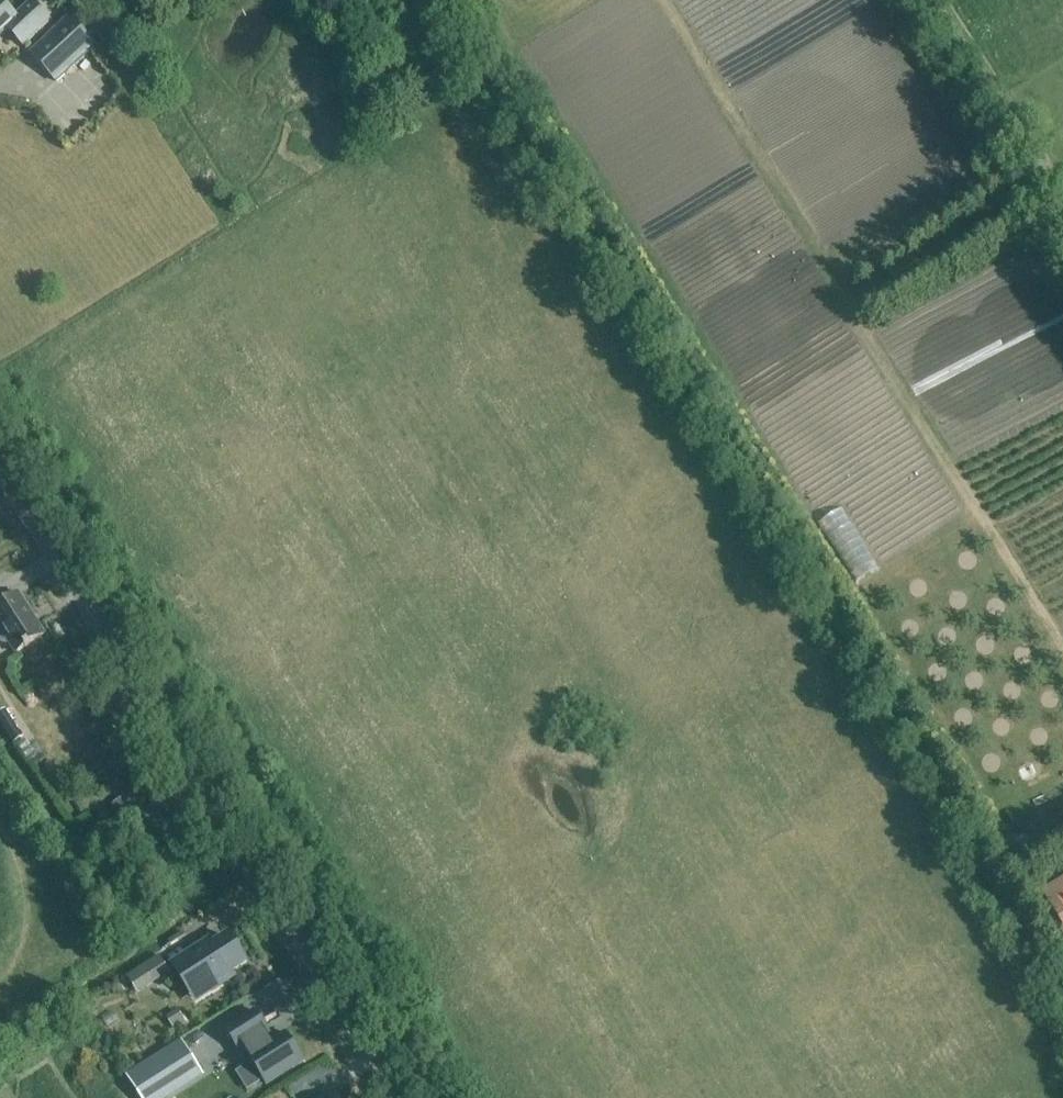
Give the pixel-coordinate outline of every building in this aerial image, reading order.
[(1,0),(0,0),(0,37),(9,29),(23,45),(41,30),(40,29),(49,21),(32,2),(16,17),(1,0)] [(70,18),(31,54),(57,82),(96,47),(70,18)] [(1,631),(0,631),(0,640),(2,643),(6,644),(8,642),(15,653),(45,635),(18,593),(0,605),(0,630),(1,631)] [(0,715),(0,725),(3,728),(14,745),(23,739),(5,711),(0,715)] [(25,741),(18,746),(29,763),(37,758),(25,741)] [(1062,831),(1062,784),(1041,796),(1060,833),(1062,831)] [(1041,892),(1062,929),(1062,878),(1041,892)] [(205,953),(202,948),(174,966),(192,994),(207,985),(211,991),(233,977),(229,971),(244,962),(228,938),(205,953)] [(303,1061),(286,1033),(270,1043),(266,1035),(269,1034),(255,1011),(225,1030),(239,1052),(244,1049),(266,1085),(303,1061)] [(127,1077),(140,1097),(160,1097),(198,1074),(179,1044),(127,1077)]
